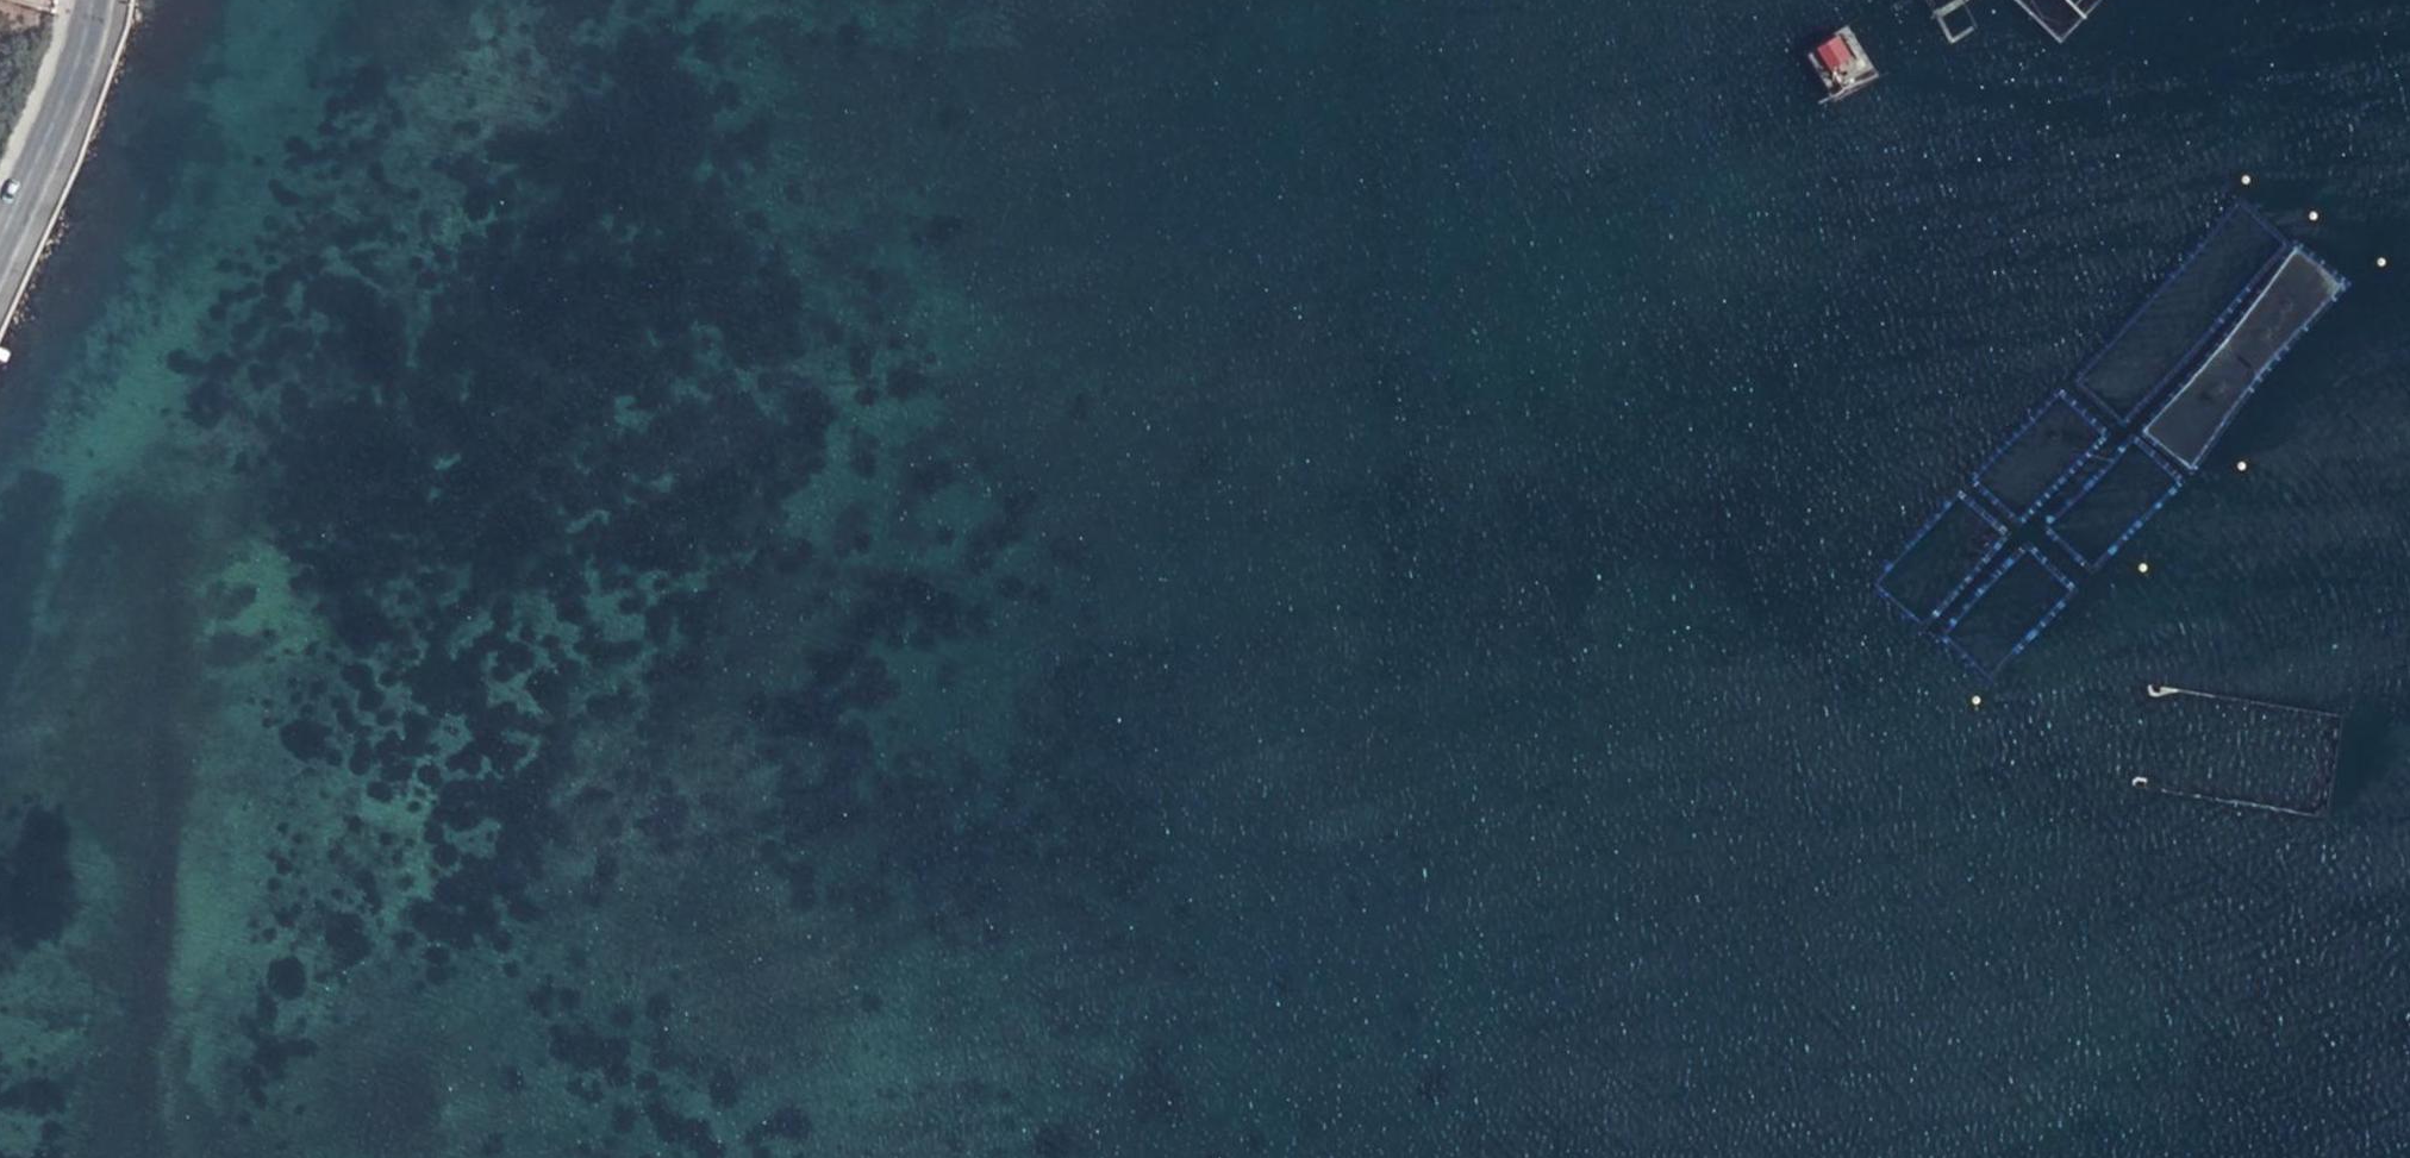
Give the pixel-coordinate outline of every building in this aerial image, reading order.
[(1841,36),(1817,48),(1828,71),(1853,58),(1841,36)]
